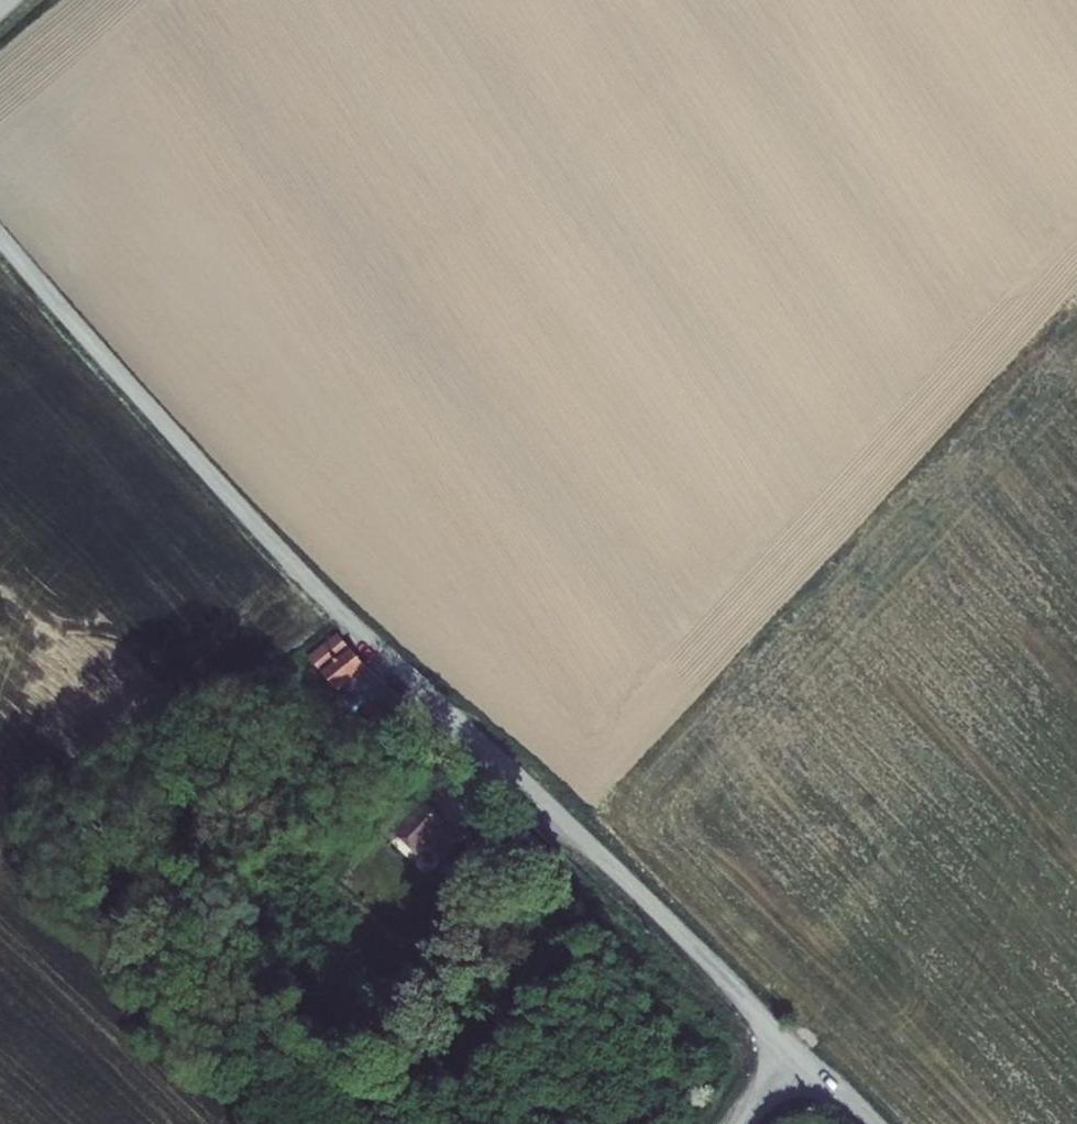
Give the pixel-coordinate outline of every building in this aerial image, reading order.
[(335,691),(365,667),(337,635),(308,660),(335,691)] [(376,722),(399,699),(386,688),(364,710),(376,722)] [(408,822),(396,834),(417,854),(427,844),(445,861),(445,864),(456,874),(472,856),(456,842),(457,841),(442,827),(444,825),(422,807),(413,815),(409,811),(403,817),(408,822)] [(526,863),(514,853),(505,862),(516,873),(526,863)]
